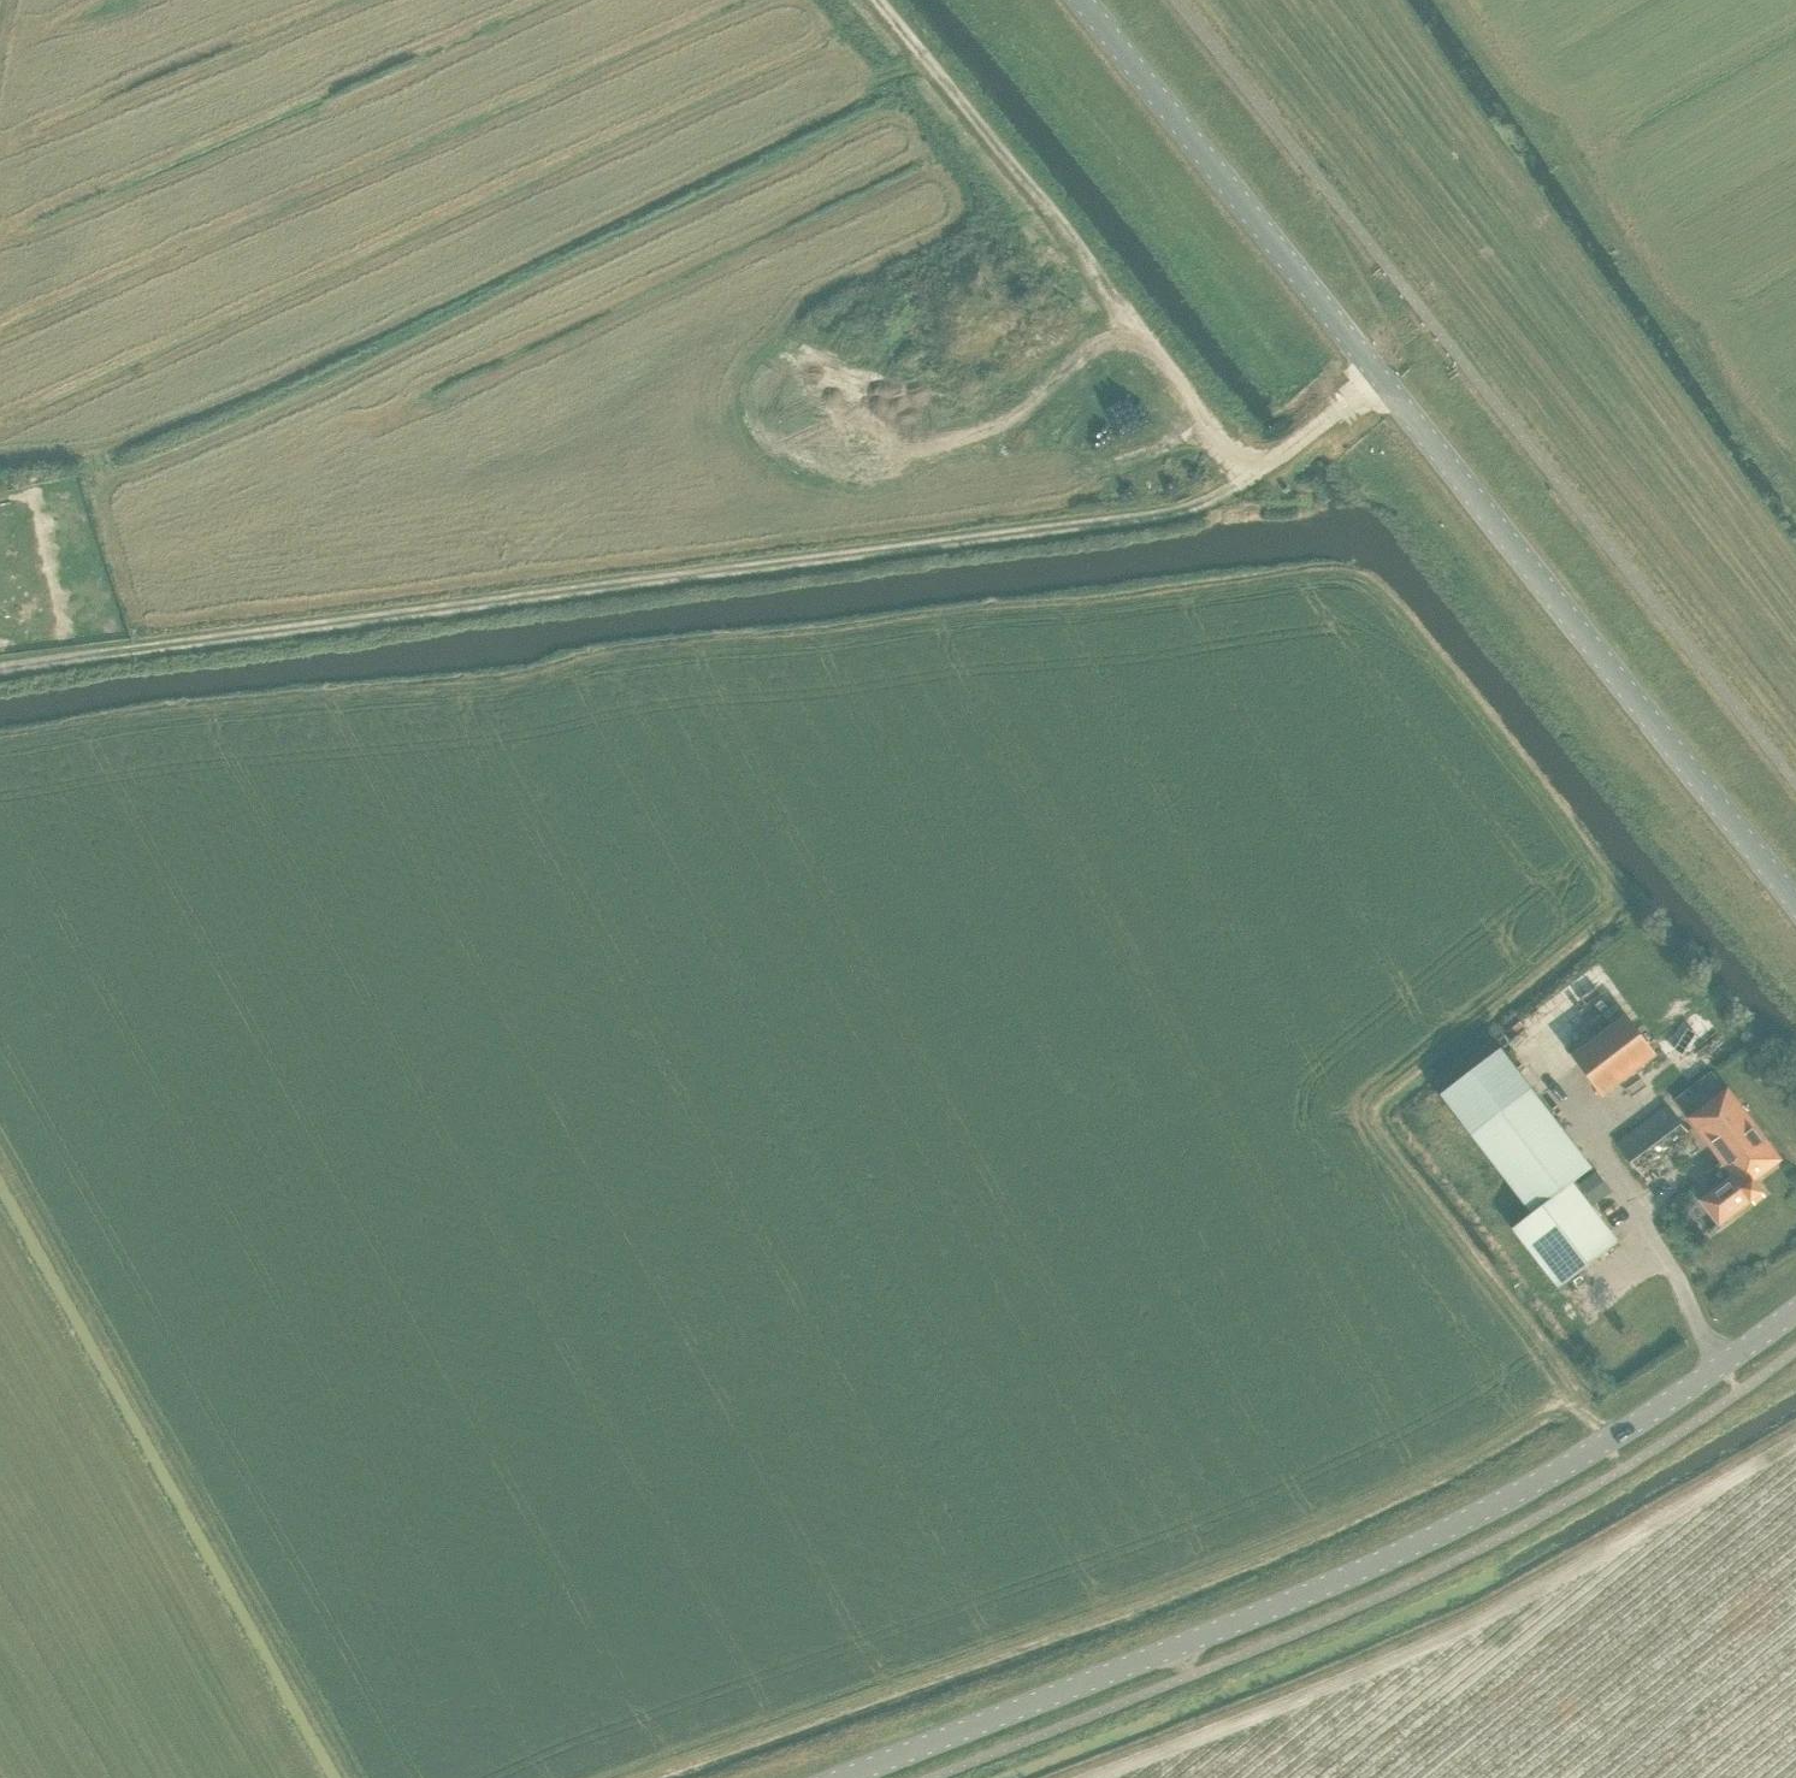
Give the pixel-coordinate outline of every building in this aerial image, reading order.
[(1604,1094),(1655,1055),(1626,1017),(1574,1056),(1604,1094)] [(1501,1049),(1442,1095),(1474,1136),(1534,1214),(1574,1183),(1594,1168),(1533,1090),(1501,1049)] [(1753,1201),(1764,1193),(1756,1182),(1784,1160),(1729,1086),(1688,1118),(1732,1176),(1701,1200),(1719,1225),(1738,1211),(1737,1210),(1752,1199),(1753,1201)] [(1594,1172),(1579,1183),(1593,1203),(1608,1192),(1594,1172)] [(1620,1242),(1574,1183),(1534,1214),(1517,1228),(1563,1287),(1620,1242)]
